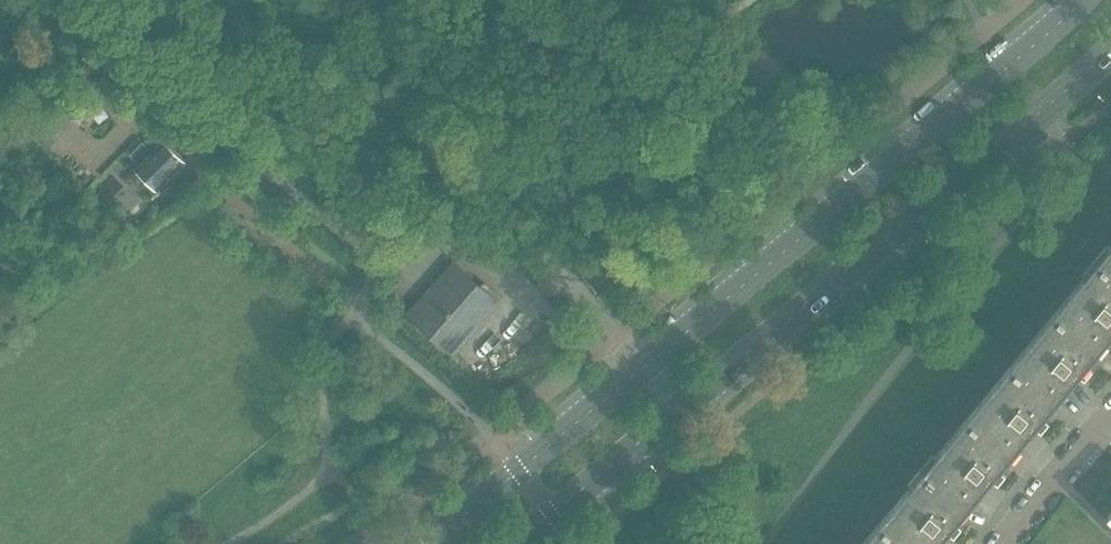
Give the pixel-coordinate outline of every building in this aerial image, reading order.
[(129,98),(104,76),(90,90),(116,113),(129,98)] [(43,111),(25,131),(45,150),(64,130),(43,111)] [(158,189),(185,161),(164,140),(152,151),(143,142),(130,154),(140,164),(136,168),(158,189)] [(1100,259),(1110,268),(1110,246),(1100,259)] [(1100,259),(1057,311),(1101,347),(1110,335),(1110,268),(1100,259)] [(455,353),(500,303),(453,262),(409,312),(455,353)] [(1084,367),(1101,347),(1057,311),(1012,364),(1056,401),(1077,375),(1083,380),(1089,372),(1084,367)] [(1041,420),(1056,401),(1012,364),(969,416),(1013,453),(1034,428),(1039,432),(1046,424),(1041,420)] [(997,472),(1013,453),(969,416),(926,468),(970,505),(990,480),(996,484),(1002,476),(997,472)] [(970,505),(926,468),(884,519),(915,543),(937,543),(947,533),(952,537),(958,529),(953,525),(970,505)] [(884,519),(863,543),(915,543),(884,519)]
